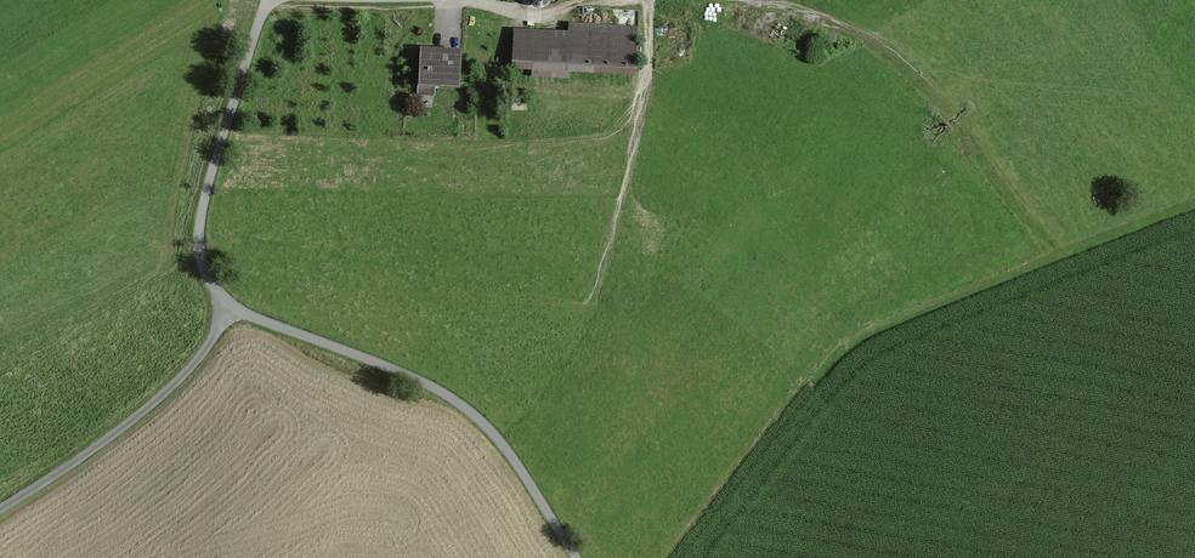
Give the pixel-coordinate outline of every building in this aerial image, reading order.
[(567,19),(512,16),(511,54),(627,60),(630,13),(567,10),(567,19)] [(454,39),(414,37),(412,76),(452,79),(454,39)]
